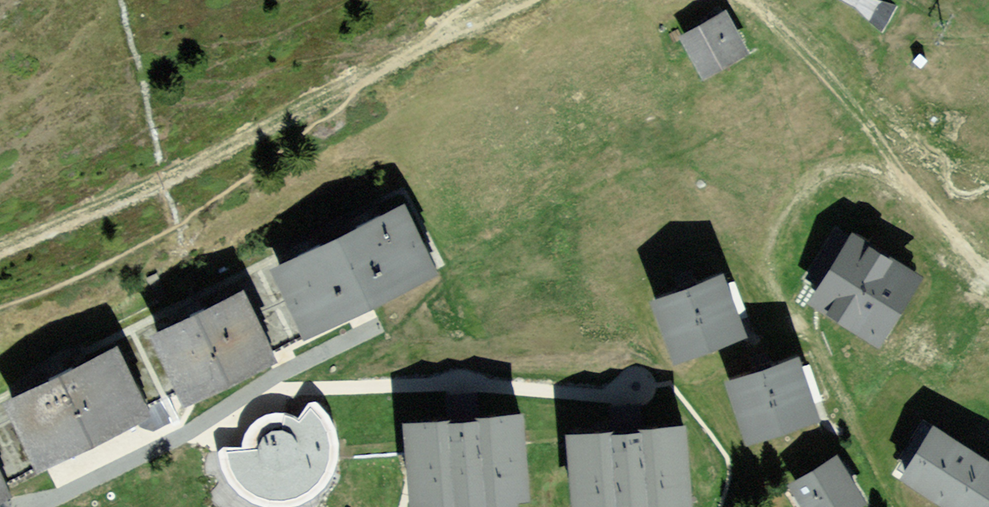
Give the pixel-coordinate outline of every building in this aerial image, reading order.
[(727,9),(680,34),(704,78),(751,51),(727,9)] [(404,203),(272,265),(304,333),(436,270),(404,203)] [(924,274),(853,229),(807,302),(878,347),(924,274)] [(723,273),(653,299),(675,359),(745,332),(723,273)] [(240,290),(149,336),(183,405),(274,359),(240,290)] [(119,347),(4,402),(37,470),(152,415),(119,347)] [(798,357),(727,381),(748,441),(818,417),(798,357)] [(253,430),(251,444),(230,445),(229,458),(241,480),(250,491),(273,501),(301,504),(323,497),(341,484),(348,465),(351,447),(347,427),(339,412),(327,395),(308,416),(300,410),(287,407),(269,414),(259,422),(253,430)] [(456,418),(409,422),(411,455),(415,505),(543,496),(537,413),(456,418)] [(933,425),(901,477),(949,506),(986,506),(988,503),(988,460),(933,425)] [(572,434),(576,506),(693,506),(689,428),(572,434)] [(788,484),(802,506),(860,506),(867,503),(836,454),(788,484)] [(11,488),(0,467),(0,494),(11,488)]
